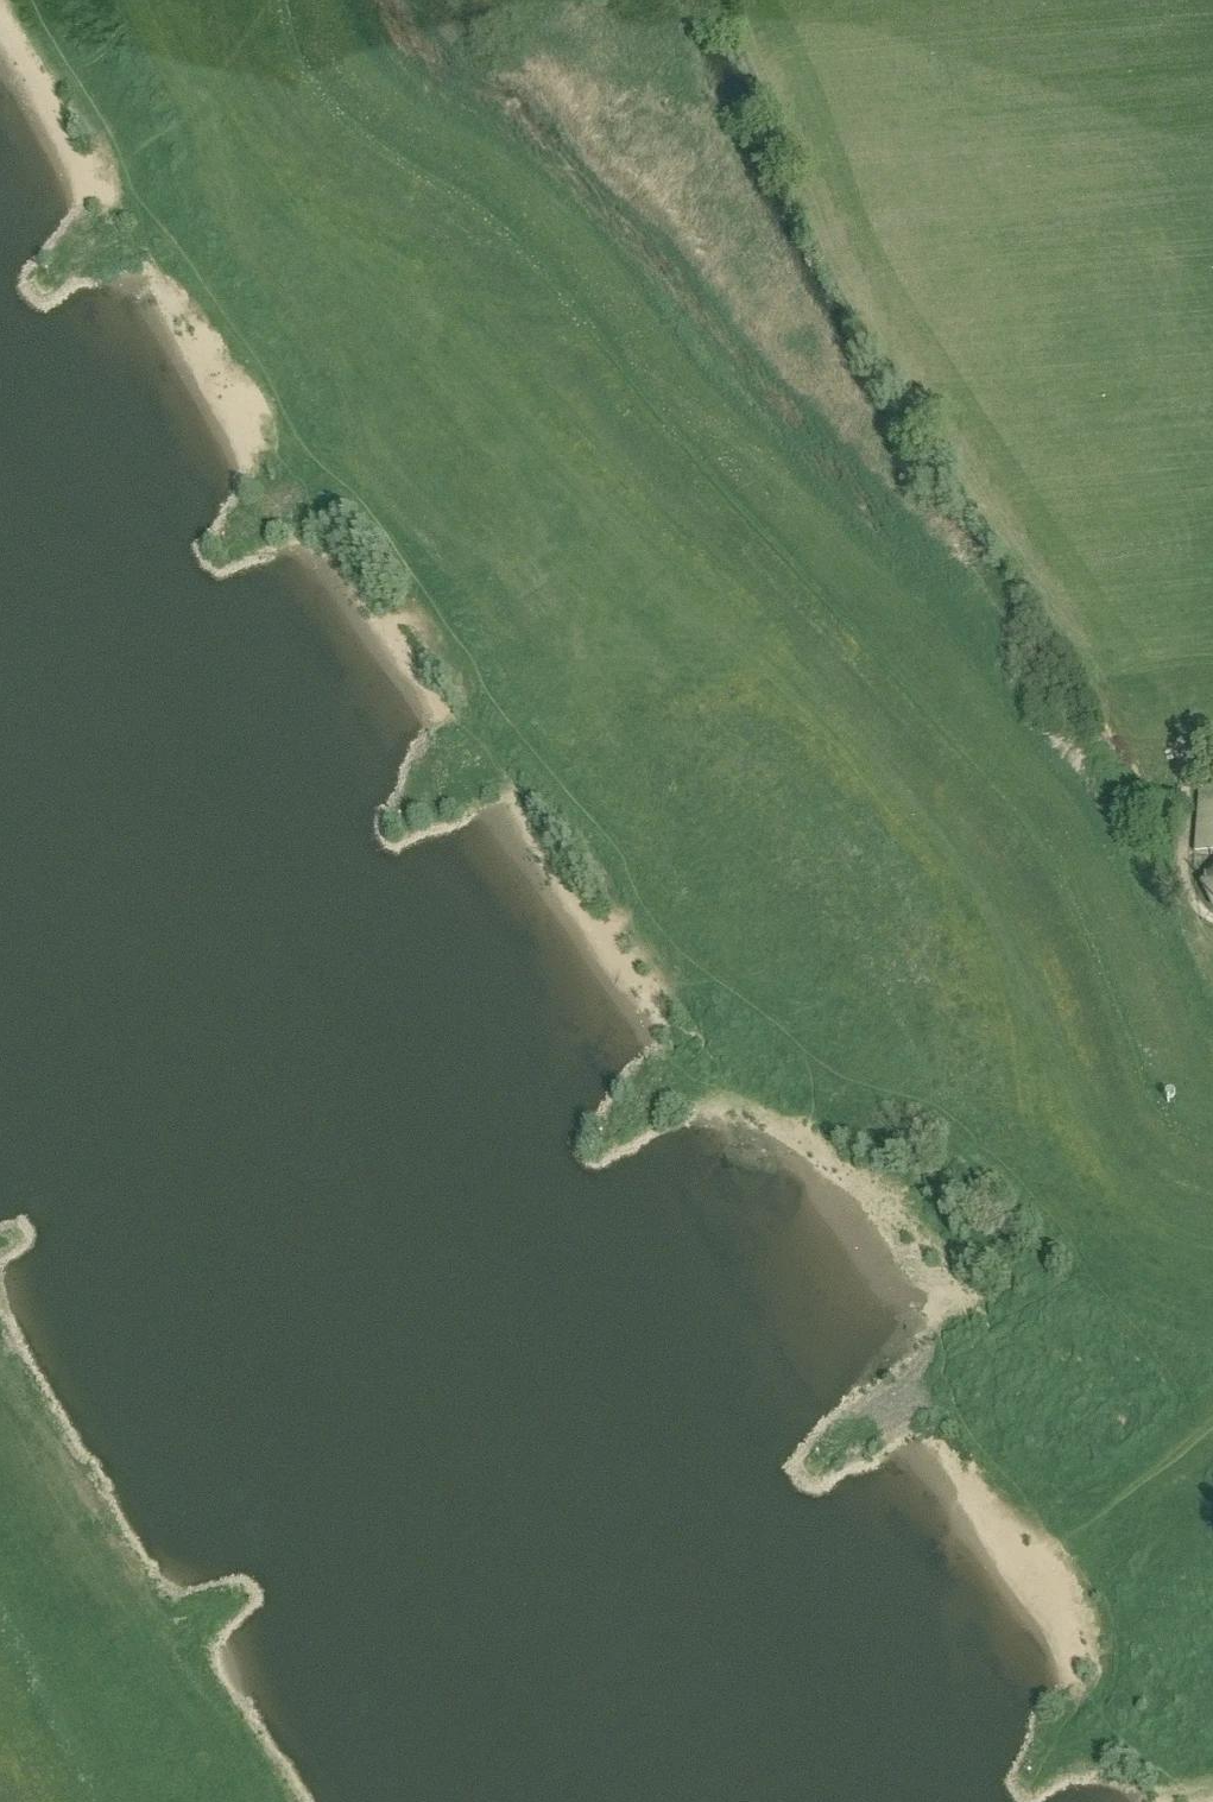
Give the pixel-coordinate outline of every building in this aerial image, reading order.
[(1194,853),(1212,855),(1212,788),(1199,786),(1194,853)]
